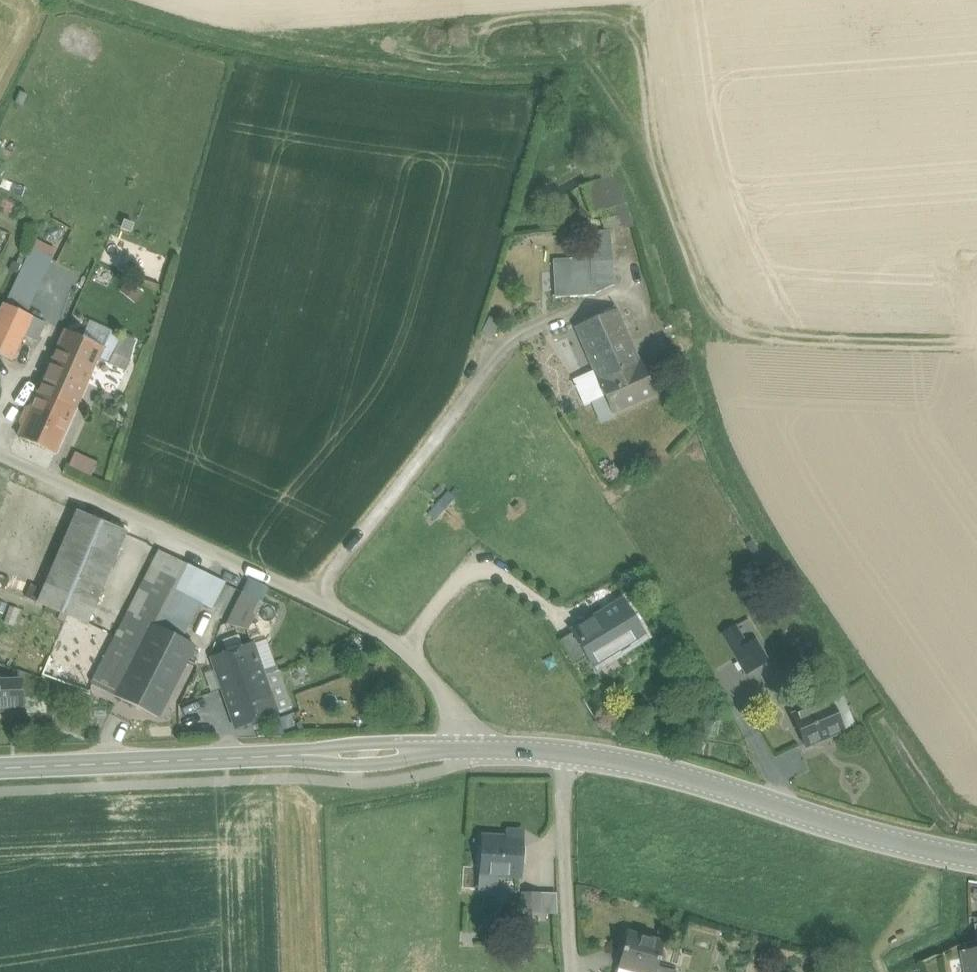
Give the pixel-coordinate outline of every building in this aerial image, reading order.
[(618,221),(607,224),(609,230),(620,227),(618,221)] [(587,232),(590,259),(612,259),(609,231),(587,232)] [(4,304),(24,314),(48,261),(27,252),(4,304)] [(595,294),(614,285),(612,259),(590,259),(569,260),(569,266),(554,266),(556,298),(595,296),(595,294)] [(126,281),(119,292),(137,301),(143,290),(126,281)] [(0,312),(0,355),(13,361),(24,336),(32,317),(24,314),(4,304),(0,312)] [(617,310),(576,327),(594,370),(574,380),(583,402),(593,398),(599,417),(653,394),(617,310)] [(45,323),(32,317),(24,336),(37,342),(45,323)] [(696,336),(706,332),(700,317),(690,321),(696,336)] [(38,393),(75,411),(101,348),(64,332),(38,393)] [(19,437),(57,453),(75,411),(38,393),(19,437)] [(75,450),(69,465),(91,474),(97,460),(75,450)] [(127,534),(78,513),(40,604),(87,625),(127,534)] [(129,615),(181,640),(200,602),(212,578),(162,552),(129,615)] [(224,583),(212,578),(200,602),(212,609),(224,583)] [(261,601),(242,592),(226,624),(248,629),(261,601)] [(603,660),(623,648),(602,614),(572,631),(573,633),(588,656),(597,651),(603,660)] [(181,640),(129,615),(93,685),(158,717),(193,646),(181,640)] [(755,641),(746,646),(735,627),(723,634),(747,674),(758,667),(768,662),(755,641)] [(588,656),(573,633),(560,641),(574,664),(588,656)] [(222,691),(264,678),(252,644),(211,659),(222,691)] [(597,651),(588,656),(593,666),(603,660),(597,651)] [(264,678),(222,691),(236,729),(277,716),(264,678)] [(21,710),(20,682),(0,684),(0,711),(21,710)] [(180,703),(188,733),(218,725),(210,694),(180,703)] [(840,694),(829,699),(842,731),(855,726),(840,694)] [(842,731),(829,699),(792,715),(804,744),(807,747),(842,731)] [(506,838),(483,837),(481,875),(519,876),(521,841),(506,840),(506,838)] [(556,894),(522,893),(522,913),(556,914),(556,894)] [(627,933),(618,967),(619,967),(637,971),(656,971),(657,968),(663,943),(642,938),(642,937),(627,933)] [(964,954),(968,971),(976,971),(976,951),(964,954)]
